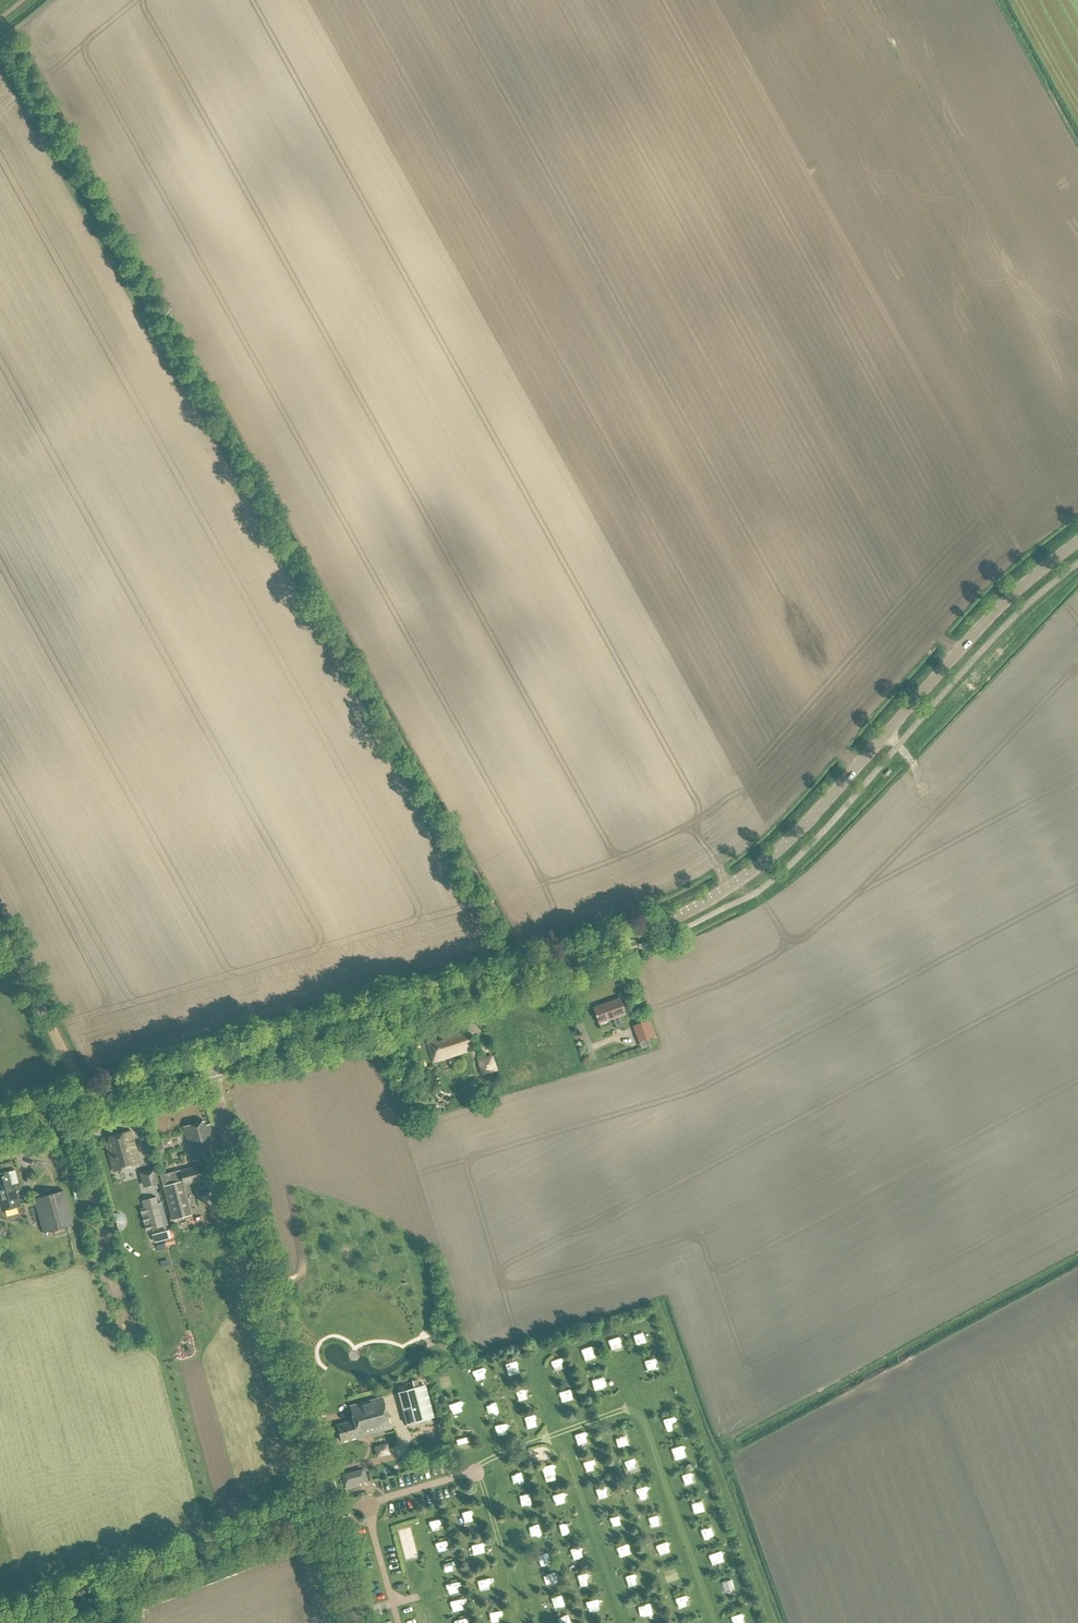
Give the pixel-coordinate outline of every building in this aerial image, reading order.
[(620,1017),(626,1015),(620,1000),(594,1009),(599,1024),(613,1019),(615,1025),(622,1022),(620,1017)] [(655,1036),(650,1020),(633,1026),(638,1041),(655,1036)] [(464,1036),(462,1031),(428,1043),(435,1063),(474,1050),(468,1034),(464,1036)] [(493,1054),(476,1059),(481,1076),(498,1070),(493,1054)] [(194,1162),(202,1159),(218,1155),(210,1125),(206,1127),(205,1122),(184,1127),(194,1162)] [(141,1164),(132,1132),(109,1138),(110,1143),(107,1144),(114,1172),(141,1164)] [(155,1156),(164,1154),(161,1144),(152,1147),(155,1156)] [(206,1164),(204,1165),(181,1171),(181,1172),(161,1178),(172,1220),(192,1215),(185,1186),(210,1179),(206,1164)] [(139,1173),(143,1187),(159,1183),(155,1169),(139,1173)] [(14,1171),(7,1172),(0,1174),(0,1210),(1,1212),(20,1207),(14,1185),(18,1184),(14,1171)] [(44,1233),(73,1225),(64,1190),(34,1199),(44,1233)] [(140,1209),(146,1230),(167,1225),(162,1203),(158,1203),(156,1198),(142,1202),(144,1207),(140,1209)] [(174,1238),(164,1240),(165,1246),(176,1244),(174,1238)] [(561,1359),(550,1363),(554,1373),(564,1369),(561,1359)] [(425,1386),(399,1393),(408,1424),(433,1416),(425,1386)] [(392,1429),(384,1397),(350,1406),(354,1421),(337,1425),(341,1441),(358,1437),(358,1438),(392,1429)] [(426,1428),(432,1441),(441,1438),(435,1424),(426,1428)] [(459,1440),(461,1450),(470,1449),(468,1438),(459,1440)] [(535,1462),(546,1452),(539,1444),(528,1454),(535,1462)] [(386,1445),(376,1448),(378,1456),(389,1453),(386,1445)] [(364,1469),(343,1475),(346,1489),(367,1482),(364,1469)] [(564,1534),(575,1531),(572,1521),(561,1524),(564,1534)] [(577,1574),(579,1585),(590,1584),(588,1572),(577,1574)] [(483,1589),(494,1588),(493,1577),(482,1578),(483,1589)]
